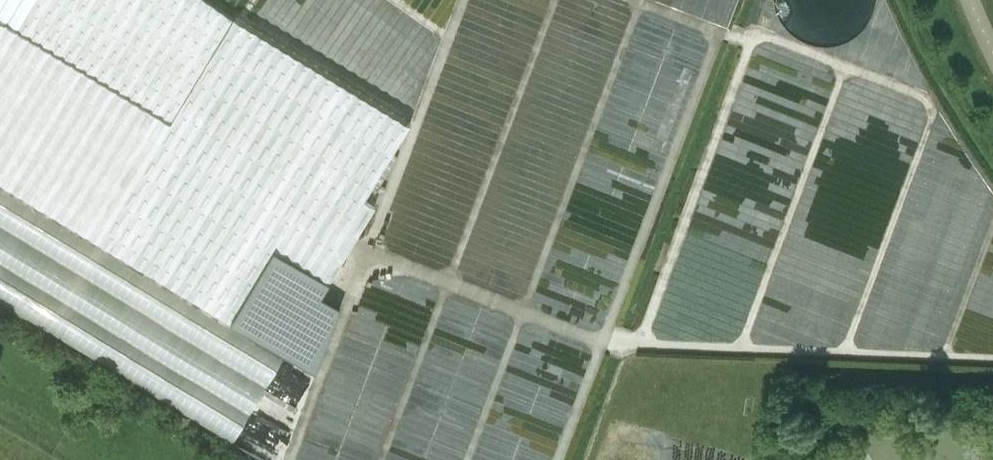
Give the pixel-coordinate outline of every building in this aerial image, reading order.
[(232,320),(276,247),(331,280),(377,205),(366,199),(412,123),(236,16),(234,19),(207,0),(0,0),(0,179),(232,320)] [(775,1),(775,5),(776,8),(777,12),(778,15),(780,18),(782,22),(784,25),(786,27),(788,30),(790,31),(792,34),(795,36),(798,38),(801,40),(806,42),(809,44),(813,45),(816,45),(820,46),(825,46),(831,46),(836,45),(840,44),(843,43),(846,42),(850,41),(853,39),(856,37),(859,35),(861,32),(865,29),(867,26),(869,23),(871,20),(873,17),(874,13),(875,10),(877,5),(877,1),(877,0),(774,0),(775,1)] [(322,294),(331,280),(276,247),(232,320),(316,371),(341,305),(322,294)]
